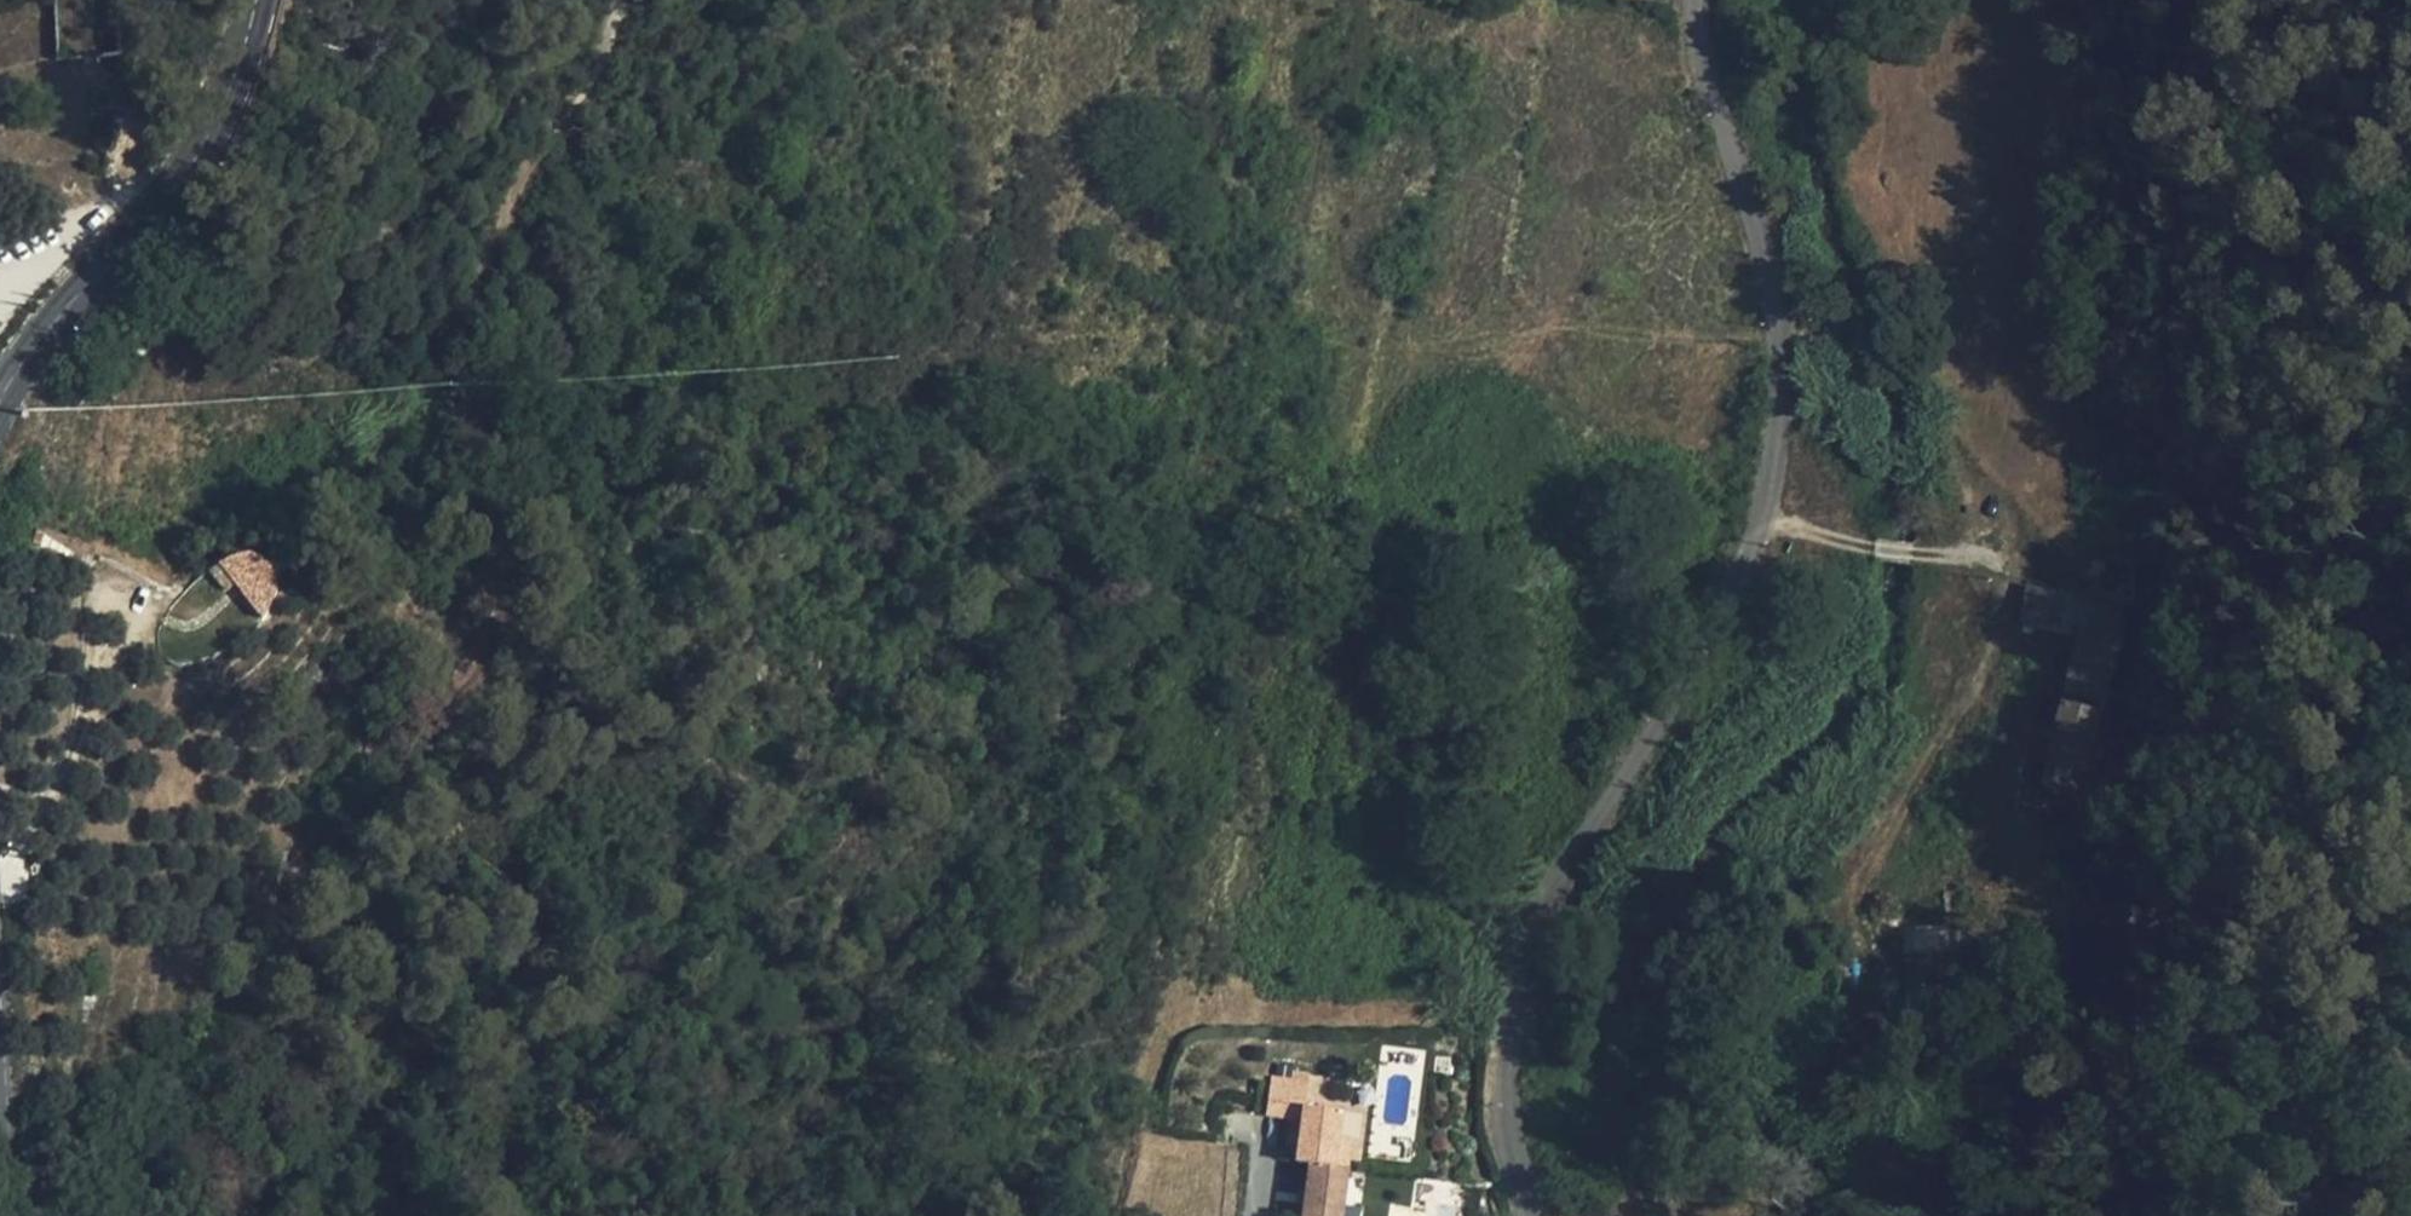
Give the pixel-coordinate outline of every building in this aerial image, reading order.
[(56,56),(113,48),(113,0),(55,0),(56,56)] [(227,556),(247,611),(280,599),(260,544),(227,556)] [(2072,595),(2128,608),(2129,599),(2075,584),(2072,595)] [(2021,622),(2046,629),(2079,637),(2064,704),(2043,781),(2068,786),(2072,768),(2086,770),(2089,759),(2094,742),(2114,663),(2121,641),(2128,608),(2072,595),(2029,586),(2021,622)] [(2113,746),(2094,742),(2089,759),(2110,763),(2113,746)] [(1956,935),(1953,918),(1920,920),(1921,937),(1956,935)] [(1906,979),(1956,984),(1959,954),(1909,949),(1906,979)] [(1336,1111),(1300,1106),(1292,1162),(1306,1163),(1343,1169),(1348,1130),(1334,1128),(1336,1111)] [(1343,1169),(1306,1163),(1299,1215),(1337,1215),(1343,1169)]
